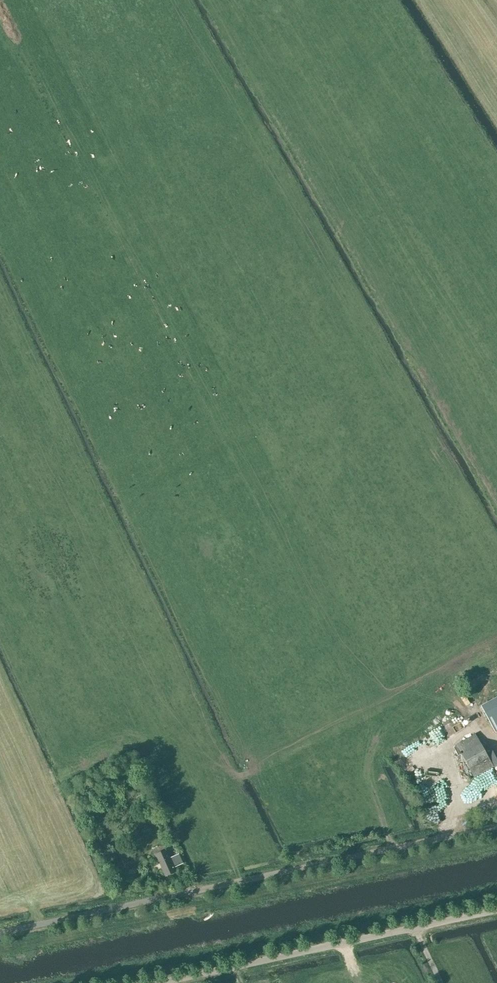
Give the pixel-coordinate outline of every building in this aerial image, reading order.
[(480,706),(494,732),(496,730),(496,696),(480,706)] [(475,734),(455,745),(474,778),(493,767),(475,734)] [(474,788),(496,781),(494,773),(472,780),(474,788)] [(165,876),(175,871),(169,858),(163,844),(151,850),(158,863),(159,863),(165,876)]
